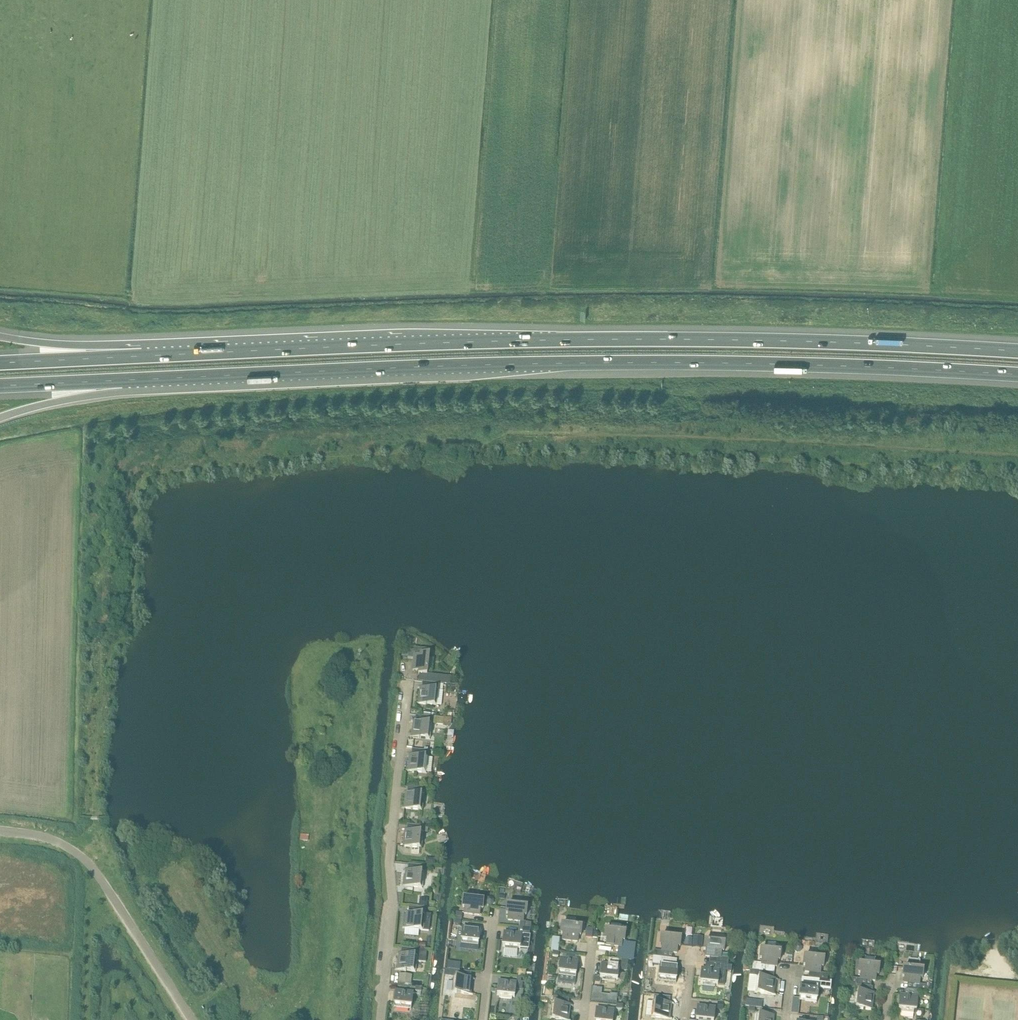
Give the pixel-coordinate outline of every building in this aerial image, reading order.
[(409,650),(408,658),(414,658),(413,670),(419,671),(419,673),(427,674),(428,668),(430,668),(430,661),(428,661),(429,654),(426,654),(426,649),(414,648),(414,650),(409,650)] [(430,675),(429,682),(434,683),(438,683),(439,683),(440,676),(430,675)] [(416,702),(416,703),(437,705),(442,705),(444,691),(439,690),(438,689),(438,683),(434,683),(433,689),(418,687),(418,688),(421,688),(419,703),(416,702)] [(409,736),(409,737),(430,739),(431,738),(432,724),(432,723),(431,723),(432,717),(427,716),(427,722),(411,721),(414,722),(412,736),(409,736)] [(406,770),(427,773),(427,772),(424,772),(425,757),(428,757),(427,757),(428,750),(424,750),(423,756),(407,755),(410,756),(409,770),(406,770)] [(402,807),(401,808),(423,810),(420,809),(421,795),(424,795),(424,794),(423,794),(424,788),(420,787),(419,794),(403,792),(403,793),(406,793),(405,808),(402,807)] [(401,845),(401,846),(422,848),(422,847),(419,847),(421,832),(424,833),(424,832),(423,832),(423,826),(419,825),(418,832),(402,830),(402,831),(405,831),(404,845),(401,845)] [(402,885),(423,888),(423,887),(420,887),(421,872),(425,873),(425,872),(424,872),(424,865),(420,865),(419,871),(403,870),(406,871),(405,885),(402,885)] [(419,897),(418,906),(426,906),(427,898),(419,897)] [(464,899),(463,907),(465,907),(464,913),(479,915),(480,909),(483,909),(483,901),(477,900),(477,898),(470,897),(470,899),(464,899)] [(507,905),(506,913),(509,914),(508,920),(519,921),(523,921),(524,915),(526,916),(527,907),(520,906),(521,904),(514,904),(514,906),(507,905)] [(403,927),(402,928),(424,930),(429,931),(430,915),(424,914),(425,908),(421,907),(414,907),(413,913),(404,912),(404,913),(407,913),(406,927),(403,927)] [(562,925),(561,933),(563,934),(562,940),(578,942),(578,935),(581,936),(582,927),(576,927),(576,923),(562,921),(562,925)] [(463,927),(461,944),(462,944),(462,941),(478,942),(478,946),(480,929),(463,927)] [(504,932),(503,946),(505,947),(505,949),(517,951),(517,948),(520,948),(528,949),(530,929),(519,928),(518,934),(504,932)] [(605,930),(604,939),(607,939),(606,945),(618,946),(617,959),(622,959),(629,960),(632,960),(633,945),(624,943),(624,941),(625,932),(619,932),(619,930),(612,929),(612,931),(605,930)] [(661,936),(660,945),(662,945),(662,951),(677,953),(678,947),(680,947),(681,938),(674,938),(675,936),(668,935),(668,937),(661,936)] [(694,935),(693,945),(697,946),(702,946),(703,936),(694,935)] [(553,938),(551,951),(553,951),(559,952),(560,938),(553,938)] [(705,941),(704,949),(706,950),(706,956),(721,958),(721,951),(724,952),(725,943),(718,943),(718,941),(712,940),(711,942),(705,941)] [(753,963),(753,970),(758,971),(763,971),(763,965),(777,966),(777,960),(780,960),(781,952),(774,951),(774,949),(768,948),(767,950),(761,950),(760,958),(762,958),(762,963),(753,963)] [(395,969),(416,971),(413,970),(414,961),(426,962),(427,951),(417,950),(417,949),(413,949),(412,955),(397,953),(397,954),(400,954),(398,969),(395,969)] [(804,957),(803,965),(806,965),(805,971),(820,973),(821,967),(823,967),(824,959),(818,958),(818,956),(811,955),(811,957),(804,957)] [(653,961),(652,964),(660,965),(660,964),(661,957),(659,957),(653,957),(653,961)] [(852,978),(851,984),(857,985),(858,979),(860,979),(875,981),(876,975),(878,975),(879,966),(875,966),(876,958),(866,957),(865,965),(859,964),(858,973),(861,973),(860,979),(852,978)] [(558,976),(558,982),(575,984),(576,978),(578,961),(560,959),(558,976)] [(903,968),(902,976),(905,976),(904,983),(919,984),(920,978),(922,978),(923,970),(919,970),(920,961),(909,959),(908,968),(903,968)] [(448,960),(447,967),(459,969),(460,962),(448,960)] [(602,963),(600,978),(618,980),(619,965),(602,963)] [(660,965),(659,981),(660,978),(676,979),(675,983),(676,983),(678,966),(660,964),(660,965)] [(724,985),(725,971),(702,968),(700,983),(718,985),(724,985)] [(452,992),(473,994),(470,994),(472,979),(475,979),(459,977),(460,971),(455,970),(455,976),(454,976),(453,977),(457,977),(455,992),(452,992)] [(750,970),(750,976),(756,977),(759,978),(758,992),(755,992),(755,993),(758,993),(776,995),(776,994),(773,994),(775,979),(778,980),(778,979),(762,977),(763,971),(758,971),(753,970),(750,970)] [(499,981),(497,995),(515,997),(516,988),(520,989),(521,977),(517,976),(516,983),(499,981)] [(819,986),(819,987),(830,989),(831,981),(828,980),(821,980),(819,980),(819,986)] [(801,984),(799,1001),(800,1001),(800,998),(816,1000),(816,1003),(817,1003),(819,987),(819,986),(801,984)] [(857,985),(856,991),(858,992),(857,1007),(875,1009),(872,1008),(873,994),(876,994),(861,992),(861,986),(857,985)] [(593,988),(592,1001),(616,1003),(617,995),(611,994),(611,996),(601,995),(601,989),(593,988)] [(396,990),(394,1008),(395,1004),(411,1006),(411,1010),(413,992),(396,990)] [(651,1016),(651,1017),(672,1019),(669,1018),(671,1004),(674,1004),(658,1002),(659,995),(654,995),(654,1001),(653,1001),(653,1002),(656,1002),(654,1017),(651,1016)] [(900,995),(899,1009),(902,1010),(901,1016),(913,1018),(914,1011),(916,1011),(918,997),(900,995)] [(550,1019),(561,1019),(568,1019),(570,1006),(573,1006),(573,1005),(557,1003),(558,997),(553,997),(553,1003),(551,1003),(554,1004),(553,1018),(550,1018),(550,1019)] [(746,999),(746,1006),(757,1007),(757,1000),(746,999)] [(696,1019),(698,1019),(714,1019),(715,1008),(698,1006),(696,1019)] [(595,1019),(613,1019),(614,1010),(596,1008),(595,1019)]
